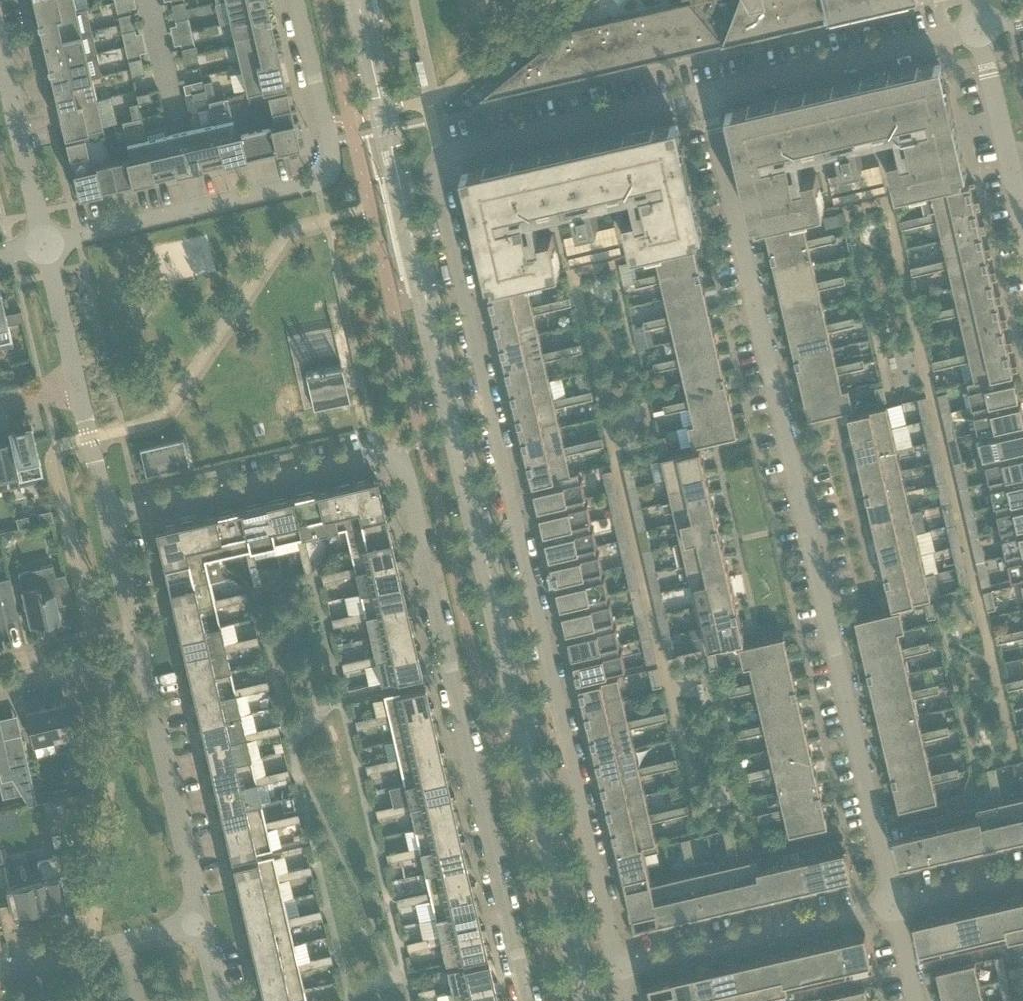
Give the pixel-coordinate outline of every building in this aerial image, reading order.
[(37,19),(76,10),(73,0),(32,0),(37,19)] [(215,1),(215,3),(214,3),(219,24),(229,21),(268,12),(265,0),(221,0),(215,1)] [(482,99),(833,18),(832,16),(901,0),(692,0),(692,1),(565,30),(483,97),(482,98),(482,99)] [(173,12),(186,9),(184,1),(171,4),(173,12)] [(81,32),(90,30),(85,8),(76,10),(37,19),(42,41),(81,32)] [(174,20),(188,17),(186,9),(173,12),(174,20)] [(229,21),(234,44),(273,35),(268,12),(229,21)] [(133,21),(131,13),(117,16),(119,24),(133,21)] [(134,29),(133,21),(119,24),(121,32),(134,29)] [(81,32),(42,41),(47,64),(86,55),(96,52),(90,30),(81,32)] [(234,44),(239,66),(279,57),(273,35),(234,44)] [(183,56),(196,53),(194,45),(181,48),(183,56)] [(86,55),(47,64),(52,86),(91,77),(101,75),(96,52),(86,55)] [(185,65),(198,61),(196,53),(183,56),(185,65)] [(128,60),(130,68),(143,65),(141,57),(128,60)] [(279,57),(239,66),(246,93),(285,84),(279,57)] [(937,62),(919,67),(833,87),(834,91),(809,97),(808,92),(731,110),(758,225),(825,209),(816,173),(803,176),(804,183),(795,185),(789,156),(764,162),(762,152),(788,146),(789,147),(790,147),(790,146),(816,140),(817,141),(818,141),(818,139),(845,133),(845,134),(846,134),(846,133),(855,131),(854,124),(862,123),(863,129),(873,127),(873,128),(874,128),(874,126),(901,120),(901,121),(902,121),(902,120),(929,114),(931,124),(906,130),(913,158),(903,160),(902,153),(889,156),(897,192),(964,177),(937,62)] [(143,65),(130,68),(131,77),(145,74),(143,65)] [(52,86),(57,108),(96,99),(91,77),(52,86)] [(211,80),(203,82),(205,90),(206,95),(214,93),(211,80)] [(207,98),(206,95),(204,90),(191,93),(193,101),(207,98)] [(274,124),(255,128),(260,153),(299,145),(286,90),(267,94),(274,124)] [(137,103),(151,100),(149,92),(136,95),(137,102),(137,103)] [(208,101),(213,123),(222,162),(260,153),(255,128),(235,133),(227,97),(208,101)] [(96,99),(57,108),(63,135),(102,126),(96,99)] [(132,119),(132,120),(140,118),(137,103),(137,102),(129,104),(132,119)] [(132,120),(132,119),(121,121),(129,157),(110,162),(116,187),(154,178),(143,130),(140,118),(132,120)] [(213,123),(191,129),(179,131),(188,170),(222,162),(213,123)] [(467,171),(492,281),(493,286),(560,270),(552,234),(539,237),(540,244),(531,246),(525,218),(500,223),(497,214),(524,207),(524,209),(526,208),(525,207),(552,201),(553,202),(554,202),(553,201),(563,198),(561,192),(569,190),(571,197),(580,194),(581,196),(582,195),(581,194),(608,188),(609,189),(610,189),(609,188),(636,181),(637,183),(638,182),(637,181),(665,175),(667,185),(642,191),(648,219),(639,221),(638,214),(624,218),(633,254),(700,238),(695,217),(691,218),(689,211),(693,211),(673,123),(597,141),(598,145),(572,151),(571,147),(467,171)] [(168,134),(165,125),(143,130),(154,178),(188,170),(179,131),(168,134)] [(116,187),(110,162),(91,166),(84,137),(65,141),(77,196),(116,187)] [(838,145),(843,169),(863,165),(857,141),(838,145)] [(920,194),(924,215),(918,216),(920,224),(939,219),(938,215),(975,206),(970,183),(920,194)] [(573,207),(579,230),(599,226),(593,202),(573,207)] [(943,238),(981,230),(975,206),(938,215),(939,219),(943,238)] [(920,224),(918,216),(900,220),(902,228),(920,224)] [(766,229),(771,251),(809,242),(808,238),(804,220),(766,229)] [(948,262),(986,253),(981,230),(943,238),(948,258),(929,263),(931,270),(949,266),(948,262)] [(821,235),(823,243),(836,240),(834,232),(821,235)] [(771,251),(776,272),(814,263),(810,246),(823,243),(821,235),(808,238),(809,242),(771,251)] [(694,246),(656,254),(660,272),(661,276),(699,268),(694,246)] [(954,285),(992,276),(986,253),(948,262),(949,266),(954,285)] [(776,272),(781,293),(819,284),(818,280),(814,263),(776,272)] [(913,275),(931,270),(929,263),(911,267),(913,275)] [(660,272),(647,275),(649,283),(662,280),(666,297),(704,289),(699,268),(661,276),(660,272)] [(831,277),(832,285),(846,282),(844,274),(831,277)] [(647,275),(634,278),(636,286),(649,283),(647,275)] [(959,308),(997,300),(992,276),(954,285),(958,305),(940,309),(942,317),(960,313),(959,308)] [(781,293),(786,314),(824,305),(819,288),(832,285),(831,277),(818,280),(819,284),(781,293)] [(490,294),(496,318),(534,309),(533,305),(528,285),(490,294)] [(704,289),(666,297),(670,314),(671,318),(709,310),(704,289)] [(12,345),(8,325),(23,321),(21,311),(5,314),(0,292),(0,348),(12,345)] [(551,301),(553,309),(571,304),(570,297),(551,301)] [(964,332),(1003,323),(997,300),(959,308),(960,313),(964,332)] [(496,318),(501,341),(539,332),(535,313),(553,309),(551,301),(533,305),(534,309),(496,318)] [(786,314),(790,335),(828,326),(828,322),(824,305),(786,314)] [(923,321),(942,317),(940,309),(922,314),(923,321)] [(670,314),(657,317),(659,325),(672,322),(676,339),(714,331),(709,310),(671,318),(670,314)] [(840,319),(842,327),(855,324),(853,316),(840,319)] [(657,317),(644,320),(646,328),(659,325),(657,317)] [(790,335),(795,356),(833,347),(829,330),(842,327),(840,319),(828,322),(828,326),(790,335)] [(961,362),(971,360),(970,355),(1008,347),(1003,323),(964,332),(969,352),(951,356),(953,364),(961,362)] [(347,392),(332,326),(287,337),(304,411),(349,401),(347,392)] [(714,331),(676,339),(680,357),(681,360),(718,352),(714,331)] [(501,341),(507,365),(545,356),(544,352),(539,332),(501,341)] [(562,348),(564,355),(582,351),(580,343),(562,348)] [(795,356),(800,377),(838,368),(837,365),(833,347),(795,356)] [(971,360),(961,362),(965,382),(968,381),(1007,372),(1013,370),(1012,365),(1009,350),(1008,347),(970,355),(971,360)] [(507,365),(512,388),(550,379),(545,360),(564,355),(562,348),(544,352),(545,356),(507,365)] [(680,357),(667,359),(669,367),(681,364),(685,381),(723,373),(718,352),(681,360),(680,357)] [(934,368),(953,364),(951,356),(932,361),(934,368)] [(667,359),(654,362),(655,370),(669,367),(667,359)] [(850,362),(852,369),(865,366),(863,359),(850,362)] [(800,377),(805,398),(843,389),(839,372),(852,369),(850,362),(837,365),(838,368),(800,377)] [(1007,372),(968,381),(968,382),(970,389),(968,389),(972,406),(974,405),(1013,397),(1019,395),(1015,378),(1009,380),(1008,375),(1007,373),(1007,372)] [(723,373),(685,381),(689,399),(690,403),(728,394),(723,373)] [(512,388),(517,411),(555,403),(554,399),(550,379),(512,388)] [(875,387),(879,402),(886,400),(883,385),(875,387)] [(843,389),(805,398),(810,418),(854,408),(849,387),(843,389)] [(573,394),(575,402),(593,398),(591,390),(573,394)] [(938,394),(943,414),(951,412),(946,392),(938,394)] [(517,411),(523,435),(561,426),(556,406),(575,402),(573,394),(554,399),(555,403),(517,411)] [(689,399),(677,402),(678,409),(691,406),(695,423),(733,415),(728,394),(690,403),(689,399)] [(918,398),(922,414),(930,412),(926,396),(918,398)] [(974,414),(978,430),(980,430),(1018,421),(1022,420),(1022,412),(1021,403),(1015,404),(1013,399),(1013,397),(974,405),(975,406),(975,408),(976,413),(974,414)] [(677,402),(663,405),(665,412),(678,409),(677,402)] [(849,414),(854,436),(892,427),(887,405),(849,414)] [(695,423),(689,424),(693,444),(713,440),(714,440),(738,434),(733,415),(695,423)] [(944,419),(948,438),(956,436),(952,417),(944,419)] [(923,420),(927,436),(935,434),(931,418),(923,420)] [(980,438),(984,455),(986,454),(1022,446),(1022,428),(1020,429),(1019,424),(1019,422),(1018,421),(980,430),(980,431),(980,432),(982,438),(980,438)] [(0,444),(0,450),(9,488),(43,480),(34,441),(33,436),(31,425),(30,425),(15,429),(8,430),(10,442),(0,444)] [(523,435),(528,458),(566,449),(565,445),(561,426),(523,435)] [(854,436),(859,457),(897,448),(892,427),(854,436)] [(665,435),(657,437),(661,452),(669,450),(665,435)] [(584,441),(585,449),(604,445),(602,437),(584,441)] [(139,448),(145,475),(189,465),(183,438),(139,448)] [(928,441),(931,457),(940,455),(936,439),(928,441)] [(528,458),(534,481),(579,471),(579,470),(571,472),(567,453),(585,449),(584,441),(565,445),(566,449),(528,458)] [(949,443),(954,463),(962,461),(958,441),(949,443)] [(986,463),(989,480),(992,479),(1022,472),(1022,446),(986,454),(986,455),(988,463),(986,463)] [(663,458),(651,461),(655,481),(667,478),(668,479),(705,470),(700,448),(663,457),(663,458)] [(859,457),(864,478),(902,469),(897,448),(859,457)] [(9,488),(0,450),(0,490),(9,488)] [(933,462),(936,478),(944,476),(941,460),(933,462)] [(624,466),(627,482),(635,480),(632,464),(624,466)] [(955,468),(960,487),(968,485),(963,466),(955,468)] [(864,478),(869,499),(907,490),(902,469),(864,478)] [(604,471),(608,491),(616,489),(612,470),(604,471)] [(668,479),(672,500),(710,491),(705,470),(668,479)] [(535,489),(539,506),(586,495),(582,479),(581,479),(579,471),(534,481),(534,482),(540,481),(542,488),(535,489)] [(991,488),(995,504),(997,504),(1022,498),(1022,472),(992,479),(992,480),(994,487),(991,488)] [(352,483),(357,508),(360,519),(384,514),(376,478),(352,483)] [(937,483),(941,499),(949,497),(946,481),(937,483)] [(352,483),(316,491),(322,516),(334,513),(357,508),(352,483)] [(629,488),(632,504),(640,502),(637,486),(629,488)] [(869,499),(874,520),(912,511),(907,490),(869,499)] [(961,492),(965,512),(974,510),(969,490),(961,492)] [(316,491),(291,497),(300,538),(296,539),(300,555),(308,553),(304,537),(338,530),(334,513),(322,516),(316,491)] [(672,500),(663,502),(665,512),(675,510),(677,521),(715,512),(710,491),(672,500)] [(609,496),(614,516),(622,514),(618,494),(609,496)] [(541,514),(545,531),(592,520),(588,503),(586,504),(584,496),(587,496),(586,495),(539,506),(540,507),(546,505),(547,512),(541,514)] [(291,497),(265,503),(274,544),(296,539),(300,538),(291,497)] [(997,512),(1001,529),(1003,528),(1022,524),(1022,498),(997,504),(998,506),(999,512),(997,512)] [(265,503),(239,509),(249,550),(253,549),(274,544),(265,503)] [(634,509),(637,525),(645,523),(642,507),(634,509)] [(944,509),(947,525),(955,523),(952,507),(944,509)] [(357,508),(334,513),(338,530),(344,528),(349,549),(390,539),(384,514),(360,519),(357,508)] [(208,542),(212,559),(245,551),(248,567),(256,565),(253,549),(249,550),(239,509),(214,515),(219,539),(208,542)] [(912,511),(874,520),(879,541),(916,532),(926,530),(921,509),(912,511)] [(44,512),(39,513),(41,523),(46,522),(48,521),(53,520),(51,510),(44,512)] [(674,543),(675,544),(720,533),(715,512),(677,521),(682,541),(674,543)] [(19,517),(21,527),(33,525),(30,514),(19,517)] [(214,515),(178,523),(184,547),(208,542),(219,539),(214,515)] [(966,517),(971,536),(979,534),(975,515),(966,517)] [(615,521),(620,540),(628,538),(623,519),(615,521)] [(547,538),(551,555),(598,544),(594,528),(592,528),(590,521),(592,520),(545,531),(551,530),(553,537),(547,538)] [(154,529),(162,565),(187,559),(184,547),(178,523),(154,529)] [(1003,537),(1006,553),(1009,553),(1022,549),(1022,524),(1003,528),(1003,529),(1004,531),(1005,536),(1003,537)] [(638,530),(642,546),(650,544),(647,528),(638,530)] [(948,530),(952,546),(960,544),(957,528),(948,530)] [(14,531),(1,534),(4,547),(11,545),(15,538),(14,531)] [(879,541),(883,562),(921,553),(916,532),(879,541)] [(675,544),(680,565),(725,554),(720,533),(675,544)] [(390,539),(349,549),(353,567),(337,571),(339,579),(355,575),(354,571),(395,562),(390,539)] [(972,541),(977,561),(985,559),(980,539),(972,541)] [(187,559),(162,565),(168,590),(209,581),(222,578),(218,557),(212,559),(208,542),(184,547),(187,559)] [(621,545),(625,565),(633,563),(629,543),(621,545)] [(553,563),(556,580),(603,569),(599,553),(597,553),(595,546),(598,545),(598,544),(551,555),(551,556),(557,555),(559,562),(553,563)] [(643,551),(647,567),(655,565),(651,549),(643,551)] [(953,551),(957,567),(965,565),(961,549),(953,551)] [(1008,561),(1012,578),(1022,576),(1022,549),(1009,553),(1011,561),(1008,561)] [(308,553),(300,555),(304,574),(312,572),(308,553)] [(883,562),(888,583),(926,574),(921,553),(883,562)] [(687,564),(692,584),(730,575),(725,554),(680,565),(680,566),(687,564)] [(400,584),(395,562),(354,571),(355,575),(359,593),(400,584)] [(72,604),(65,573),(55,575),(53,564),(18,572),(30,626),(59,619),(57,608),(72,604)] [(978,566),(982,586),(991,584),(986,564),(978,566)] [(256,565),(248,567),(253,586),(261,584),(256,565)] [(626,570),(631,589),(639,587),(635,568),(626,570)] [(558,588),(562,604),(609,594),(605,577),(603,578),(601,570),(603,570),(603,569),(556,580),(557,581),(563,579),(565,586),(558,588)] [(339,579),(337,571),(321,575),(323,582),(339,579)] [(958,573),(962,589),(970,587),(967,571),(958,573)] [(926,574),(888,583),(893,605),(931,596),(940,594),(934,572),(926,574)] [(649,577),(653,593),(661,591),(657,575),(649,577)] [(692,584),(697,605),(735,596),(730,575),(692,584)] [(8,632),(5,620),(18,617),(9,578),(0,580),(0,633),(8,632)] [(168,590),(174,613),(215,603),(214,599),(209,581),(168,590)] [(359,593),(344,598),(347,615),(349,623),(366,619),(365,615),(406,606),(400,584),(359,593)] [(984,591),(988,610),(996,608),(992,589),(984,591)] [(230,596),(232,604),(248,600),(246,592),(230,596)] [(632,594),(637,614),(645,612),(640,592),(632,594)] [(564,612),(568,629),(615,618),(611,602),(609,602),(607,595),(609,594),(562,604),(562,605),(569,604),(570,611),(564,612)] [(174,613),(179,635),(220,625),(216,607),(232,604),(230,596),(214,599),(215,603),(174,613)] [(654,598),(658,614),(666,612),(662,596),(654,598)] [(697,605),(702,626),(740,618),(735,596),(697,605)] [(925,603),(929,618),(936,616),(933,601),(925,603)] [(411,628),(406,606),(365,615),(366,619),(370,638),(411,628)] [(856,619),(861,638),(905,628),(900,609),(856,619)] [(349,623),(347,615),(331,619),(333,627),(349,623)] [(638,619),(642,638),(650,636),(646,617),(638,619)] [(659,619),(663,635),(671,633),(667,617),(659,619)] [(570,637),(573,654),(620,643),(616,626),(614,627),(612,619),(615,619),(615,618),(568,629),(568,630),(574,628),(576,635),(570,637)] [(702,626),(689,629),(694,649),(706,647),(707,648),(745,639),(740,618),(702,626)] [(179,635),(184,657),(225,648),(224,644),(220,625),(179,635)] [(416,650),(411,628),(370,638),(374,656),(358,660),(360,668),(376,664),(375,660),(416,650)] [(861,638),(866,659),(903,651),(903,647),(899,631),(905,629),(905,628),(861,638)] [(1014,630),(1016,638),(1022,636),(1022,628),(1014,630)] [(998,642),(1016,638),(1014,630),(996,634),(998,642)] [(240,640),(242,648),(258,644),(257,636),(240,640)] [(744,666),(789,655),(784,636),(740,646),(744,666)] [(664,641),(668,657),(676,655),(672,639),(664,641)] [(184,657),(189,679),(230,670),(226,652),(242,648),(240,640),(224,644),(225,648),(184,657)] [(643,643),(648,663),(656,661),(652,641),(643,643)] [(916,644),(917,652),(930,649),(929,641),(916,644)] [(620,643),(573,654),(574,654),(580,653),(582,660),(575,661),(579,679),(626,668),(622,651),(620,651),(618,644),(620,643)] [(866,659),(870,681),(908,672),(904,655),(917,652),(916,644),(903,647),(903,651),(866,659)] [(421,673),(416,650),(375,660),(376,664),(380,683),(421,673)] [(708,653),(711,668),(719,666),(715,652),(708,653)] [(756,685),(794,676),(789,655),(744,666),(745,666),(751,665),(755,681),(729,687),(731,695),(757,689),(756,685)] [(360,668),(358,660),(341,663),(343,671),(360,668)] [(649,669),(654,687),(662,685),(657,667),(649,669)] [(189,679),(194,702),(235,692),(234,688),(230,670),(189,679)] [(870,681),(875,702),(913,693),(912,689),(908,672),(870,681)] [(581,685),(586,709),(624,700),(619,676),(581,685)] [(761,706),(798,697),(794,676),(756,685),(757,689),(761,706)] [(1022,685),(1022,677),(1007,681),(1008,689),(1022,685)] [(250,684),(252,692),(269,689),(267,681),(250,684)] [(925,686),(927,694),(940,691),(938,683),(925,686)] [(235,692),(194,702),(199,724),(240,714),(250,712),(246,694),(252,692),(250,684),(234,688),(235,692)] [(388,718),(429,708),(424,685),(383,695),(387,714),(371,717),(373,725),(389,722),(388,718)] [(875,702),(880,723),(918,714),(914,697),(927,694),(925,686),(912,689),(913,693),(875,702)] [(765,727),(803,718),(798,697),(761,706),(764,723),(752,726),(753,734),(766,731),(765,727)] [(586,709),(592,732),(630,724),(629,719),(624,700),(586,709)] [(65,703),(26,712),(33,745),(53,740),(56,752),(67,749),(72,768),(72,769),(86,771),(86,769),(89,747),(89,744),(89,743),(88,744),(87,740),(80,711),(67,714),(65,703)] [(393,740),(434,730),(429,708),(388,718),(389,722),(393,740)] [(647,715),(649,723),(667,719),(666,711),(647,715)] [(199,724),(204,746),(245,737),(244,733),(240,714),(199,724)] [(880,723),(885,744),(923,735),(922,731),(918,714),(880,723)] [(592,732),(597,756),(635,747),(630,727),(649,723),(647,715),(629,719),(630,724),(592,732)] [(373,725),(371,717),(355,721),(356,729),(373,725)] [(770,748),(808,739),(803,718),(765,727),(766,731),(770,748)] [(261,729),(263,737),(279,733),(277,725),(261,729)] [(935,728),(937,736),(950,733),(948,725),(935,728)] [(740,737),(753,734),(752,726),(739,729),(740,737)] [(0,727),(0,776),(1,781),(12,778),(28,805),(36,803),(21,734),(3,738),(0,727)] [(885,744),(890,765),(928,756),(924,739),(937,736),(935,728),(922,731),(923,735),(885,744)] [(245,737),(204,746),(209,768),(251,759),(260,757),(256,738),(263,737),(261,729),(244,733),(245,737)] [(399,762),(439,753),(434,730),(393,740),(398,758),(381,762),(383,770),(399,766),(399,762)] [(775,769),(813,760),(808,739),(770,748),(774,765),(761,768),(763,776),(776,773),(775,769)] [(597,756),(603,779),(640,770),(639,766),(635,747),(597,756)] [(404,784),(445,775),(439,753),(399,762),(399,766),(404,784)] [(890,765),(895,786),(933,777),(932,773),(928,756),(890,765)] [(658,762),(660,770),(678,765),(676,758),(658,762)] [(209,768),(215,791),(256,781),(255,777),(251,759),(209,768)] [(780,790),(818,781),(813,760),(775,769),(776,773),(780,790)] [(367,773),(383,770),(381,762),(365,766),(367,773)] [(603,779),(608,802),(646,793),(641,774),(660,770),(658,762),(639,766),(640,770),(603,779)] [(958,767),(945,770),(946,778),(960,775),(958,767)] [(988,769),(991,785),(999,784),(995,767),(988,769)] [(750,779),(763,776),(761,768),(748,771),(750,779)] [(271,773),(273,781),(289,777),(287,769),(271,773)] [(933,777),(895,786),(900,808),(938,799),(934,781),(946,778),(945,770),(932,773),(933,777)] [(215,791),(220,813),(261,803),(257,785),(273,781),(271,773),(255,777),(256,781),(215,791)] [(445,775),(404,784),(408,803),(392,806),(393,814),(410,810),(409,806),(450,797),(445,775)] [(773,818),(786,815),(785,811),(823,802),(818,781),(780,790),(784,807),(771,810),(773,818)] [(995,802),(999,801),(1008,839),(1022,835),(1022,808),(1020,796),(1003,800),(999,784),(991,785),(995,802)] [(42,787),(34,789),(37,802),(51,799),(49,792),(42,787)] [(608,802),(613,826),(651,817),(650,813),(646,793),(608,802)] [(42,802),(49,834),(72,829),(65,797),(42,802)] [(414,829),(455,819),(450,797),(409,806),(410,810),(414,829)] [(995,802),(978,806),(987,844),(1008,839),(999,801),(995,802)] [(785,811),(786,815),(790,833),(828,824),(823,802),(785,811)] [(220,813),(225,835),(266,825),(265,821),(261,803),(220,813)] [(669,809),(670,816),(689,812),(687,804),(669,809)] [(377,818),(393,814),(392,806),(375,810),(377,818)] [(978,806),(957,811),(966,849),(987,844),(978,806)] [(0,810),(0,830),(22,826),(19,807),(0,810)] [(613,826),(619,849),(643,843),(656,840),(652,821),(670,816),(669,809),(650,813),(651,817),(613,826)] [(760,821),(773,818),(771,810),(758,813),(760,821)] [(957,811),(935,816),(944,854),(966,849),(957,811)] [(298,814),(281,818),(283,826),(300,822),(298,814)] [(935,816),(914,821),(923,859),(944,854),(935,816)] [(266,825),(225,835),(230,858),(271,848),(267,829),(283,826),(281,818),(265,821),(266,825)] [(419,851),(460,841),(455,819),(414,829),(418,847),(402,851),(404,859),(420,855),(419,851)] [(923,859),(914,821),(892,826),(900,864),(923,859)] [(724,830),(728,847),(735,845),(732,828),(724,830)] [(821,842),(830,880),(852,875),(843,837),(821,842)] [(682,840),(686,856),(693,855),(690,838),(682,840)] [(656,840),(643,843),(643,844),(644,847),(646,853),(659,850),(656,840)] [(424,873),(465,864),(460,841),(419,851),(420,855),(424,873)] [(799,847),(808,885),(830,880),(821,842),(799,847)] [(643,843),(619,849),(623,866),(624,872),(620,873),(619,873),(622,883),(626,882),(627,886),(652,881),(644,847),(643,844),(643,843)] [(735,862),(744,900),(765,895),(756,857),(739,861),(735,845),(728,847),(732,863),(735,862)] [(778,852),(787,890),(808,885),(799,847),(778,852)] [(387,862),(404,859),(402,851),(385,854),(387,862)] [(756,857),(765,895),(787,890),(778,852),(756,857)] [(41,878),(5,886),(12,916),(14,915),(16,915),(59,905),(66,903),(64,894),(67,893),(69,893),(60,854),(36,859),(41,878)] [(232,864),(237,887),(278,877),(277,874),(272,854),(232,864)] [(686,856),(689,873),(693,872),(702,910),(723,905),(713,859),(695,863),(693,855),(686,856)] [(713,859),(723,905),(744,900),(735,862),(732,863),(715,867),(713,859)] [(429,895),(470,886),(465,864),(424,873),(428,891),(412,895),(414,903),(430,899),(429,895)] [(293,870),(295,878),(312,874),(310,866),(293,870)] [(237,887),(242,909),(283,900),(279,881),(295,878),(293,870),(277,874),(278,877),(237,887)] [(689,873),(672,877),(681,915),(702,910),(693,872),(689,873)] [(672,877),(652,881),(660,919),(681,915),(672,877)] [(652,881),(627,886),(633,909),(628,910),(630,920),(635,919),(636,925),(660,919),(652,881)] [(434,917),(475,908),(470,886),(429,895),(430,899),(434,917)] [(397,907),(414,903),(412,895),(396,899),(397,907)] [(1022,937),(1022,904),(1022,898),(1001,903),(1009,941),(1022,937)] [(242,909),(247,931),(288,922),(287,918),(283,900),(242,909)] [(988,945),(1009,941),(1001,903),(979,908),(988,945)] [(434,917),(418,921),(422,940),(422,939),(424,947),(441,944),(440,940),(481,930),(475,908),(434,917)] [(966,950),(988,945),(979,908),(958,912),(966,950)] [(303,914),(305,922),(322,918),(320,910),(303,914)] [(945,955),(966,950),(958,912),(936,917),(945,955)] [(247,931),(252,953),(293,944),(289,926),(305,922),(303,914),(287,918),(288,922),(247,931)] [(923,960),(945,955),(936,917),(914,923),(923,960)] [(440,940),(441,944),(445,963),(486,953),(481,930),(440,940)] [(843,939),(852,977),(874,972),(865,934),(843,939)] [(408,951),(424,947),(422,939),(422,940),(406,943),(408,951)] [(822,944),(830,982),(852,977),(843,939),(822,944)] [(252,953),(257,976),(298,966),(297,962),(293,944),(252,953)] [(800,949),(809,987),(830,982),(822,944),(800,949)] [(779,954),(787,992),(809,987),(800,949),(779,954)] [(758,959),(766,997),(787,992),(779,954),(758,959)] [(314,959),(315,967),(332,963),(330,955),(314,959)] [(995,957),(998,970),(1006,969),(1002,955),(995,957)] [(257,976),(263,998),(303,989),(299,970),(315,967),(314,959),(297,962),(298,966),(257,976)] [(452,992),(492,982),(487,959),(446,969),(452,992)] [(745,1000),(747,1000),(766,997),(758,959),(737,963),(745,1000)] [(937,970),(943,994),(981,985),(975,961),(937,970)] [(723,1000),(745,1000),(737,963),(716,968),(723,1000)] [(701,1000),(723,1000),(716,968),(695,973),(701,1000)] [(679,1000),(701,1000),(695,973),(674,978),(679,1000)] [(1000,979),(1003,992),(1011,990),(1008,977),(1000,979)] [(654,1000),(679,1000),(674,978),(650,984),(651,989),(646,990),(649,1000),(653,999),(654,1000)] [(436,995),(437,1000),(497,1000),(492,982),(452,992),(436,995)] [(944,1000),(984,1000),(981,985),(943,994),(944,1000)] [(417,991),(419,999),(436,995),(434,987),(417,991)] [(829,1000),(869,1000),(865,987),(827,996),(829,1000)] [(263,1000),(306,1000),(303,989),(263,998),(263,1000)]
